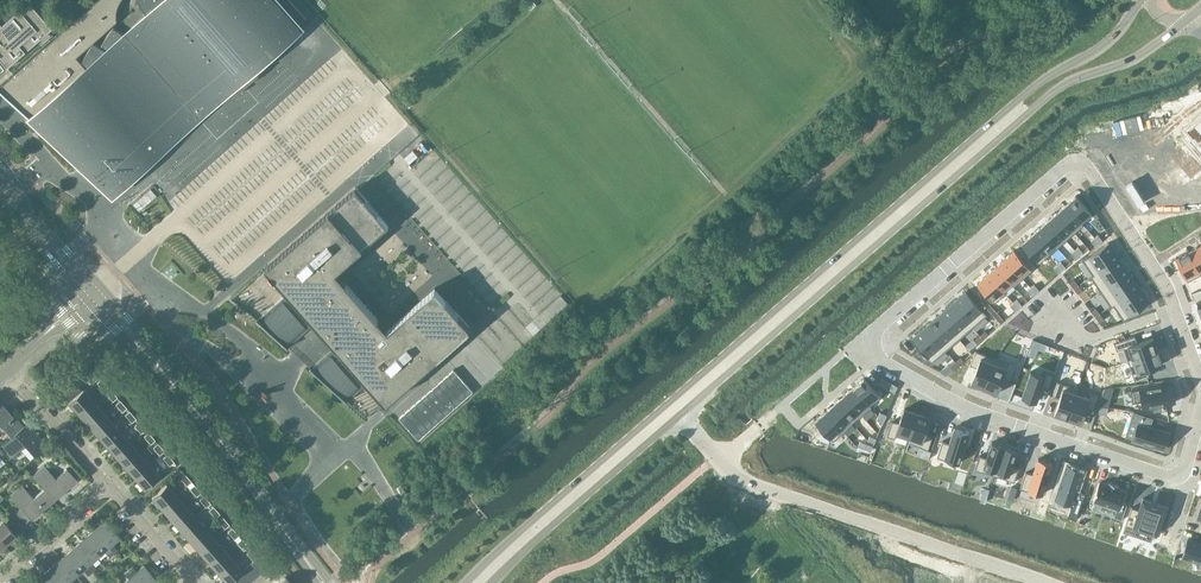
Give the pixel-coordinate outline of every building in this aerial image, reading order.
[(117,21),(117,20),(117,19),(117,18),(117,17),(117,16),(117,15),(117,14),(117,13),(117,12),(117,11),(117,10),(118,10),(118,9),(118,8),(118,7),(118,6),(119,6),(119,5),(119,4),(120,4),(120,3),(120,2),(121,2),(121,1),(121,0),(122,0),(99,0),(0,88),(0,90),(31,118),(87,171),(88,169),(90,168),(94,171),(93,171),(106,186),(141,155),(149,163),(195,112),(197,115),(200,119),(220,101),(223,105),(246,90),(244,87),(248,83),(248,84),(259,74),(259,73),(258,73),(257,71),(304,30),(303,29),(299,25),(306,19),(290,0),(144,0),(145,1),(140,4),(139,3),(139,4),(146,16),(124,35),(114,28),(114,27),(100,47),(94,43),(95,42),(94,42),(81,63),(77,57),(117,21)] [(7,68),(41,39),(52,29),(34,7),(43,0),(31,0),(29,2),(19,11),(14,15),(9,10),(0,18),(0,59),(7,68)] [(1187,130),(1192,137),(1189,140),(1200,155),(1200,118),(1187,130)] [(157,196),(151,189),(133,204),(139,211),(157,196)] [(311,369),(347,402),(348,401),(370,381),(386,400),(469,327),(435,288),(388,329),(378,318),(374,321),(343,286),(347,283),(336,271),(389,225),(357,189),(269,267),(291,291),(258,320),(257,319),(257,320),(288,348),(289,347),(288,347),(321,318),(342,342),(312,368),(311,368),(311,369)] [(1076,195),(1066,205),(1083,225),(1084,224),(1081,221),(1091,212),(1076,195)] [(1066,205),(1057,212),(1075,232),(1083,225),(1066,205)] [(1057,212),(1048,220),(1066,240),(1075,232),(1057,212)] [(1048,220),(1040,227),(1058,247),(1066,240),(1048,220)] [(1040,227),(1032,234),(1049,254),(1058,247),(1040,227)] [(1032,234),(1022,243),(1039,263),(1049,254),(1032,234)] [(1109,242),(1083,260),(1093,274),(1091,276),(1120,257),(1109,242)] [(1188,251),(1200,275),(1200,274),(1199,271),(1200,270),(1200,251),(1198,246),(1188,251)] [(1015,250),(1006,258),(1023,278),(1032,270),(1015,250)] [(1188,251),(1176,257),(1188,281),(1200,275),(1188,251)] [(1120,257),(1091,276),(1101,291),(1130,272),(1120,257)] [(1006,258),(997,266),(1014,286),(1023,278),(1006,258)] [(997,266),(988,274),(1005,294),(1006,293),(1003,290),(1011,283),(1014,286),(997,266)] [(1130,272),(1101,291),(1111,306),(1140,287),(1130,272)] [(988,274),(977,283),(995,303),(1005,294),(988,274)] [(1074,279),(1071,282),(1075,288),(1079,285),(1074,279)] [(1079,285),(1075,288),(1079,293),(1083,291),(1079,285)] [(1140,287),(1111,306),(1112,307),(1114,305),(1124,320),(1150,302),(1140,287)] [(966,291),(952,303),(972,327),(987,315),(966,291)] [(533,320),(540,329),(569,304),(561,295),(533,320)] [(952,303),(939,315),(959,338),(972,327),(952,303)] [(1096,308),(1092,310),(1096,316),(1100,313),(1096,308)] [(1100,313),(1096,316),(1101,322),(1104,319),(1100,313)] [(939,315),(925,326),(946,350),(959,338),(939,315)] [(925,326),(911,339),(920,349),(918,351),(925,360),(928,358),(932,362),(946,350),(925,326)] [(985,331),(980,335),(983,339),(988,334),(985,331)] [(980,335),(975,340),(978,344),(983,339),(980,335)] [(1135,335),(1114,343),(1117,350),(1124,348),(1128,361),(1158,350),(1153,337),(1138,342),(1135,335)] [(1158,350),(1128,361),(1135,381),(1149,376),(1147,369),(1163,364),(1158,350)] [(976,351),(970,365),(977,368),(971,383),(984,389),(996,359),(976,351)] [(961,357),(955,361),(958,365),(964,360),(961,357)] [(996,359),(984,389),(997,394),(1003,378),(1010,381),(1017,365),(1009,362),(1008,364),(996,359)] [(955,361),(950,366),(953,370),(958,365),(955,361)] [(473,391),(454,370),(399,418),(419,440),(473,391)] [(1031,371),(1022,397),(1036,402),(1042,386),(1049,388),(1054,374),(1046,372),(1045,376),(1031,371)] [(108,385),(101,378),(97,382),(99,385),(103,390),(108,385)] [(864,378),(854,387),(869,404),(879,395),(864,378)] [(880,384),(887,388),(890,382),(883,378),(880,384)] [(72,385),(62,393),(78,412),(93,400),(83,389),(81,390),(74,382),(72,385)] [(1058,382),(1053,396),(1060,398),(1054,414),(1068,419),(1078,389),(1058,382)] [(1172,383),(1130,389),(1132,401),(1141,400),(1142,406),(1152,405),(1153,411),(1167,409),(1166,403),(1172,402),(1171,396),(1175,395),(1172,383)] [(854,387),(845,395),(863,415),(872,407),(869,404),(854,387)] [(118,396),(111,389),(106,393),(113,400),(118,396)] [(1078,389),(1068,419),(1081,423),(1087,407),(1094,410),(1099,395),(1091,393),(1089,397),(1077,393),(1079,389),(1078,389)] [(845,395),(835,404),(853,424),(863,415),(845,395)] [(78,412),(88,423),(102,410),(93,400),(78,412)] [(127,407),(121,400),(116,404),(123,411),(127,407)] [(11,436),(24,425),(13,413),(12,414),(3,404),(0,406),(0,427),(2,425),(11,436)] [(835,404),(826,412),(843,432),(853,424),(835,404)] [(1100,406),(1099,413),(1106,414),(1107,407),(1100,406)] [(892,422),(887,436),(895,439),(897,434),(909,438),(907,443),(908,443),(918,413),(905,408),(899,424),(892,422)] [(88,423),(97,434),(112,421),(102,410),(88,423)] [(136,417),(130,410),(125,414),(132,421),(136,417)] [(1133,411),(1130,420),(1138,423),(1133,439),(1133,440),(1164,450),(1170,432),(1150,426),(1153,418),(1133,411)] [(826,412),(816,421),(833,441),(843,432),(826,412)] [(918,413),(908,443),(928,450),(933,436),(926,434),(932,418),(918,413)] [(97,434),(106,444),(121,432),(112,421),(97,434)] [(146,428),(139,421),(135,425),(141,432),(146,428)] [(11,436),(2,445),(12,456),(25,445),(35,456),(47,445),(27,422),(24,425),(11,436)] [(942,441),(937,457),(945,460),(945,458),(959,463),(965,444),(967,444),(970,435),(968,435),(969,431),(954,427),(949,443),(942,441)] [(106,444),(116,455),(130,442),(121,432),(106,444)] [(155,439),(148,432),(144,436),(150,443),(155,439)] [(116,455),(125,466),(140,453),(130,442),(116,455)] [(164,450),(158,442),(153,446),(160,454),(164,450)] [(980,455),(975,469),(995,476),(1005,446),(992,442),(987,457),(980,455)] [(53,444),(48,447),(52,452),(57,449),(53,444)] [(140,453),(125,466),(135,476),(149,464),(144,458),(152,452),(147,446),(140,453)] [(1005,446),(995,476),(1014,482),(1019,468),(1012,466),(1017,450),(1005,446)] [(175,461),(168,453),(163,458),(170,465),(175,461)] [(1026,472),(1021,489),(1028,491),(1029,490),(1043,494),(1053,463),(1038,458),(1033,474),(1026,472)] [(149,464),(135,476),(144,488),(159,475),(149,464)] [(1067,464),(1058,491),(1073,497),(1071,506),(1080,509),(1085,492),(1077,489),(1084,469),(1067,464)] [(32,475),(43,488),(54,500),(56,499),(60,495),(77,480),(72,474),(67,468),(60,474),(55,478),(52,474),(44,465),(33,474),(32,475)] [(192,481),(186,474),(181,478),(187,485),(192,481)] [(1100,482),(1093,500),(1117,508),(1114,517),(1122,520),(1127,504),(1123,502),(1126,491),(1118,488),(1119,486),(1109,482),(1108,485),(1100,482)] [(36,516),(54,500),(43,488),(33,497),(21,484),(10,495),(21,508),(16,513),(25,524),(31,519),(32,520),(33,519),(36,516)] [(152,496),(162,508),(176,495),(167,484),(152,496)] [(201,492),(195,485),(190,489),(197,496),(201,492)] [(162,508),(171,518),(186,506),(176,495),(162,508)] [(210,502),(204,495),(200,499),(206,506),(210,502)] [(1132,509),(1125,532),(1134,535),(1137,528),(1156,534),(1165,506),(1143,498),(1139,511),(1132,509)] [(171,518),(181,529),(195,517),(186,506),(171,518)] [(220,513),(213,506),(209,510),(216,517),(220,513)] [(1082,513),(1079,522),(1085,524),(1088,515),(1082,513)] [(181,529),(190,540),(205,527),(195,517),(181,529)] [(230,524),(223,517),(218,521),(225,528),(230,524)] [(4,544),(16,534),(3,520),(0,522),(0,539),(4,544)] [(105,520),(94,530),(114,553),(118,549),(113,544),(120,537),(105,520)] [(190,540),(200,550),(214,538),(205,527),(190,540)] [(239,534),(233,527),(228,531),(234,538),(239,534)] [(94,530),(83,539),(98,557),(105,551),(110,556),(114,553),(94,530)] [(200,550),(209,561),(223,549),(214,538),(200,550)] [(249,546),(242,538),(238,542),(244,550),(249,546)] [(1182,557),(1200,563),(1200,543),(1188,538),(1182,557)] [(83,539),(72,549),(92,571),(96,568),(92,563),(98,557),(83,539)] [(223,549),(209,561),(218,572),(233,559),(228,554),(231,551),(227,547),(224,550),(223,549)] [(72,549),(62,558),(77,575),(84,569),(89,575),(92,571),(72,549)] [(247,553),(253,560),(258,556),(252,549),(247,553)] [(258,556),(267,567),(272,562),(263,552),(258,556)] [(253,560),(252,561),(262,572),(267,567),(258,556),(253,560)] [(51,567),(65,582),(72,582),(70,581),(77,575),(62,558),(51,567)] [(237,575),(242,570),(233,559),(218,572),(228,582),(231,580),(237,575)] [(252,561),(247,566),(256,576),(262,572),(252,561)] [(129,569),(140,582),(159,582),(160,582),(144,565),(137,571),(132,566),(129,569)] [(247,566),(242,570),(251,581),(256,576),(247,566)] [(51,567),(40,577),(45,582),(65,582),(51,567)] [(124,582),(140,582),(129,569),(125,573),(129,578),(124,582)] [(237,575),(243,582),(249,582),(251,581),(242,570),(237,575)]
